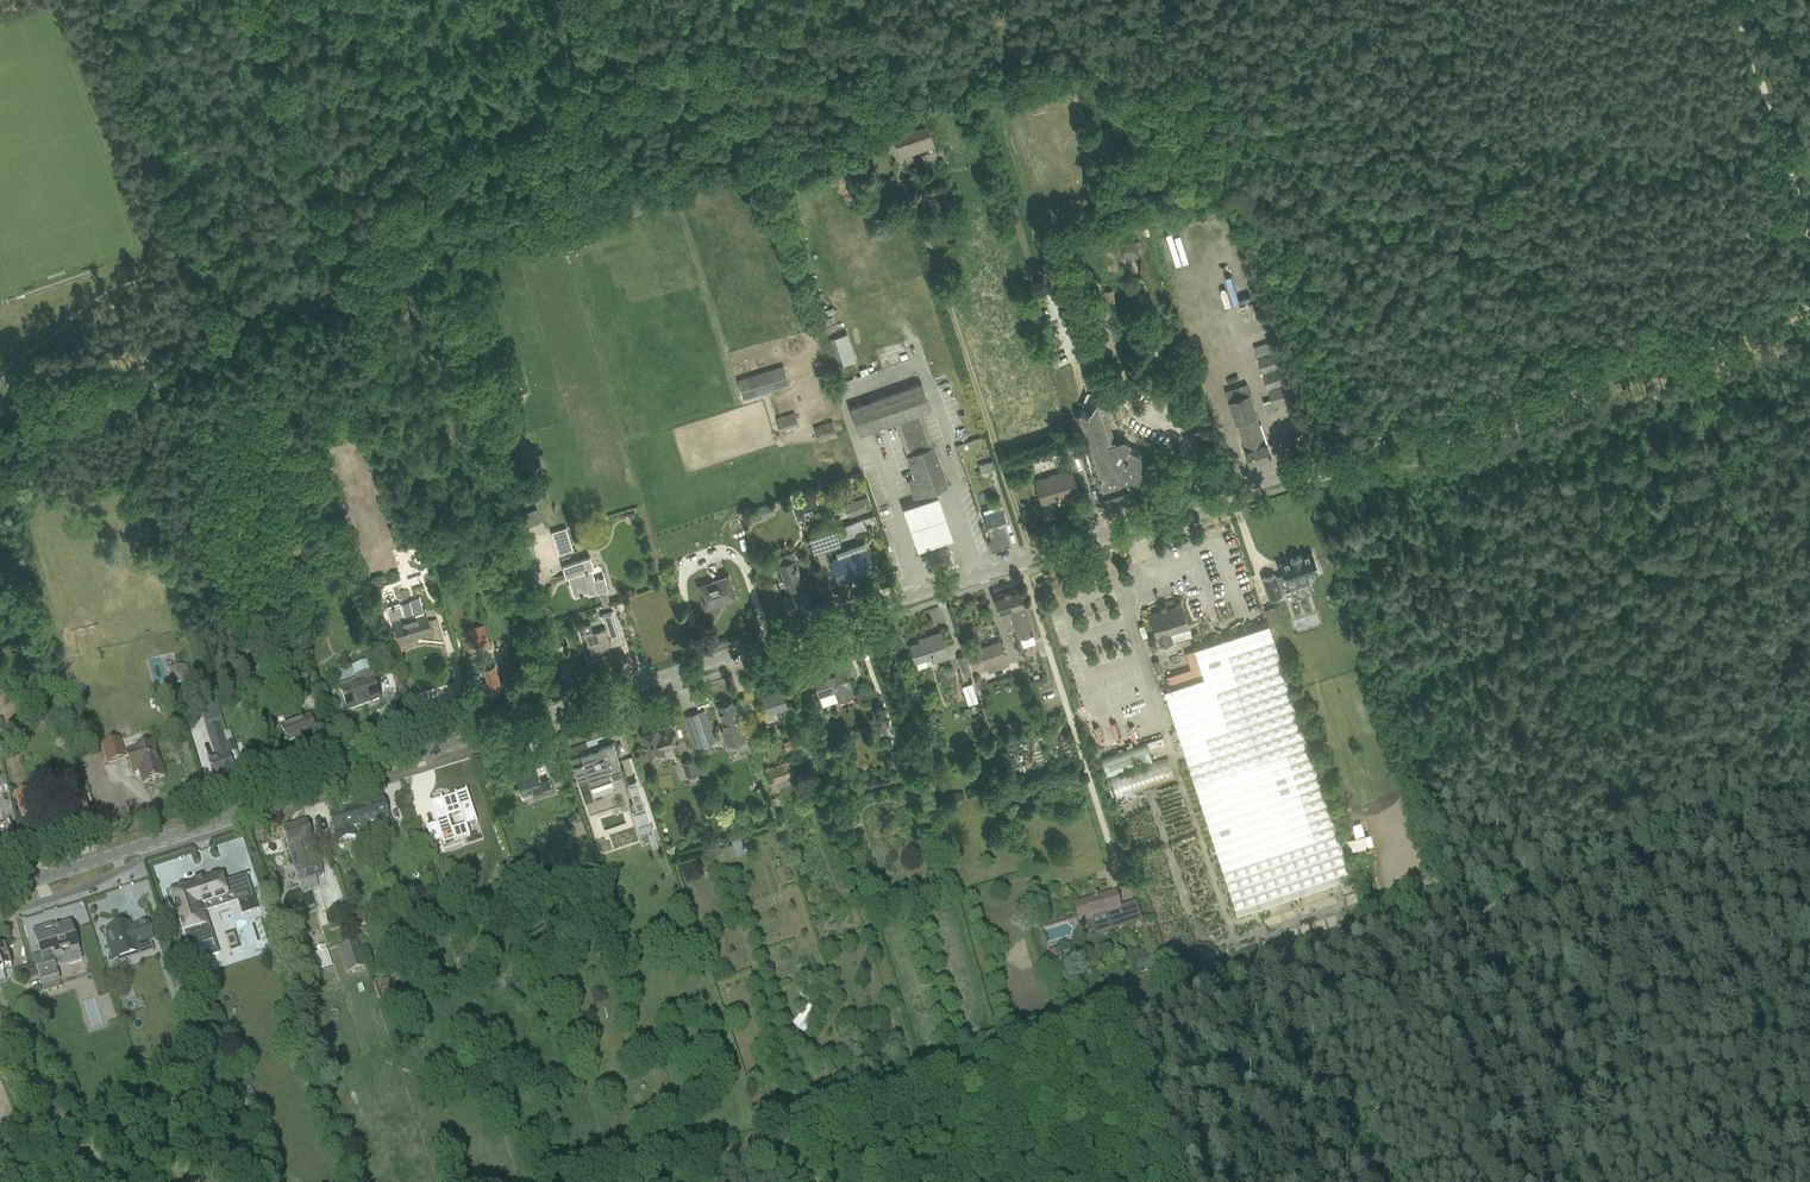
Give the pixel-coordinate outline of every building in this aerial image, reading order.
[(908,154),(919,150),(918,147),(926,144),(928,150),(925,151),(925,152),(922,153),(926,165),(940,160),(936,149),(927,125),(895,136),(901,153),(907,151),(908,154)] [(944,147),(936,149),(940,160),(948,157),(944,147)] [(954,188),(941,192),(945,205),(958,202),(954,188)] [(1148,274),(1153,288),(1157,299),(1152,301),(1152,302),(1168,296),(1164,285),(1142,223),(1144,231),(1132,236),(1132,235),(1133,233),(1127,230),(1126,233),(1119,230),(1113,242),(1099,247),(1104,261),(1101,267),(1117,275),(1117,274),(1121,271),(1118,266),(1118,256),(1119,256),(1142,257),(1143,257),(1143,265),(1144,263),(1146,263),(1146,267),(1148,274)] [(1166,235),(1175,264),(1195,258),(1187,229),(1166,235)] [(1214,295),(1230,292),(1226,273),(1211,277),(1214,295)] [(1104,293),(1108,304),(1116,302),(1112,290),(1104,293)] [(832,335),(837,363),(855,360),(850,332),(832,335)] [(1277,349),(1258,355),(1275,405),(1294,399),(1277,349)] [(738,379),(744,398),(790,384),(784,364),(738,379)] [(908,479),(915,497),(949,485),(934,444),(933,445),(921,411),(930,408),(920,381),(848,408),(858,434),(895,421),(907,453),(906,453),(915,476),(908,479)] [(1248,382),(1226,390),(1237,423),(1238,423),(1252,464),(1272,457),(1267,442),(1262,443),(1253,418),(1258,416),(1259,416),(1251,392),(1248,382)] [(1116,442),(1103,404),(1096,398),(1089,410),(1087,408),(1086,408),(1083,408),(1080,411),(1079,412),(1079,416),(1089,447),(1094,451),(1099,468),(1095,473),(1107,508),(1135,499),(1135,498),(1132,488),(1139,486),(1144,475),(1150,464),(1149,464),(1145,452),(1125,441),(1124,439),(1116,442)] [(776,417),(781,429),(799,424),(795,411),(776,417)] [(965,412),(959,414),(962,423),(968,421),(965,412)] [(814,426),(818,438),(837,432),(832,420),(814,426)] [(502,427),(498,428),(493,430),(498,445),(508,442),(506,434),(504,435),(502,427)] [(520,450),(527,448),(525,441),(518,443),(520,450)] [(536,471),(544,469),(541,460),(534,463),(536,471)] [(980,464),(983,477),(997,473),(993,460),(980,464)] [(1071,467),(1060,471),(1061,472),(1036,480),(1043,503),(1044,502),(1043,500),(1057,496),(1058,499),(1060,499),(1059,495),(1065,492),(1066,495),(1079,491),(1071,467)] [(381,474),(384,482),(390,480),(388,472),(381,474)] [(450,481),(453,491),(461,488),(458,478),(450,481)] [(478,492),(471,494),(474,504),(482,502),(478,492)] [(938,494),(902,505),(916,548),(952,537),(938,494)] [(847,506),(845,507),(848,514),(850,513),(851,516),(868,509),(863,497),(846,503),(847,506)] [(766,505),(759,507),(762,517),(769,515),(766,505)] [(638,516),(636,509),(629,511),(631,518),(638,516)] [(986,518),(994,544),(1009,540),(1004,523),(1008,521),(1005,511),(1004,512),(986,518)] [(1008,536),(1017,534),(1014,525),(1006,527),(1008,536)] [(559,553),(574,548),(567,526),(552,531),(559,553)] [(814,552),(841,544),(837,529),(810,536),(814,552)] [(343,537),(335,544),(345,555),(353,548),(343,537)] [(841,557),(834,560),(841,582),(854,579),(852,575),(873,569),(875,569),(876,571),(877,571),(876,569),(877,568),(871,548),(870,548),(868,542),(850,548),(852,554),(841,557)] [(1297,578),(1300,586),(1311,582),(1309,575),(1320,571),(1313,551),(1301,555),(1301,554),(1291,558),(1291,559),(1279,563),(1283,574),(1276,576),(1275,573),(1263,577),(1270,599),(1283,595),(1282,594),(1279,584),(1286,581),(1286,582),(1297,578)] [(803,583),(795,560),(793,552),(777,557),(787,588),(803,583)] [(354,555),(345,557),(348,569),(357,566),(354,555)] [(591,556),(563,564),(567,576),(572,575),(573,581),(571,582),(573,581),(577,594),(575,595),(575,596),(588,591),(589,594),(599,591),(603,605),(611,603),(606,589),(609,588),(605,575),(595,578),(592,568),(595,567),(591,556)] [(754,559),(758,574),(767,571),(763,557),(754,559)] [(737,597),(731,575),(713,580),(714,583),(702,587),(707,606),(708,606),(708,604),(727,598),(727,600),(737,597)] [(430,581),(433,590),(439,587),(436,579),(430,581)] [(787,588),(789,593),(783,594),(789,613),(810,606),(803,583),(787,588)] [(995,594),(1000,612),(1010,609),(1011,612),(1019,609),(1019,606),(1025,604),(1019,586),(995,594)] [(387,607),(386,609),(390,621),(392,622),(394,621),(401,641),(433,630),(426,610),(425,610),(406,616),(402,604),(402,603),(400,603),(387,607)] [(1011,612),(1018,636),(1020,636),(1024,646),(1036,643),(1033,632),(1025,604),(1019,606),(1019,609),(1011,612)] [(1151,613),(1161,644),(1190,634),(1181,606),(1162,612),(1161,610),(1151,613)] [(1271,623),(1276,621),(1272,607),(1266,609),(1271,623)] [(608,626),(595,630),(593,631),(593,629),(585,631),(592,655),(594,654),(593,651),(604,648),(606,649),(609,648),(608,645),(622,640),(613,610),(604,613),(608,626)] [(484,623),(465,629),(471,647),(490,641),(484,623)] [(1169,688),(1164,690),(1237,911),(1351,874),(1326,798),(1269,624),(1223,640),(1187,651),(1191,663),(1192,668),(1165,676),(1169,688)] [(910,644),(916,661),(932,656),(934,662),(950,657),(941,631),(926,636),(927,638),(910,644)] [(981,648),(967,653),(973,669),(986,664),(1007,656),(1001,640),(981,648)] [(966,653),(958,655),(963,670),(966,680),(974,677),(971,668),(966,653)] [(1289,658),(1292,666),(1299,663),(1296,656),(1289,658)] [(1160,658),(1153,660),(1157,672),(1164,670),(1160,658)] [(502,683),(495,662),(482,666),(482,664),(480,665),(480,666),(470,670),(474,682),(476,682),(482,700),(491,697),(490,694),(500,691),(498,684),(502,683)] [(836,690),(840,699),(840,700),(855,695),(845,663),(828,669),(828,671),(814,676),(820,695),(836,690)] [(181,674),(171,677),(174,687),(189,683),(184,666),(179,668),(181,674)] [(358,684),(341,690),(343,698),(346,706),(348,711),(379,701),(372,679),(370,673),(359,677),(361,683),(358,684)] [(1037,684),(1048,680),(1046,675),(1040,677),(1035,678),(1035,679),(1037,684)] [(45,682),(48,690),(55,688),(52,679),(45,682)] [(762,694),(768,712),(765,713),(769,724),(781,719),(777,708),(788,705),(782,687),(762,694)] [(26,692),(19,694),(22,701),(28,698),(26,692)] [(738,696),(742,709),(751,706),(747,693),(738,696)] [(241,696),(237,702),(244,707),(248,700),(241,696)] [(717,704),(725,725),(725,728),(722,729),(727,746),(747,739),(733,699),(717,704)] [(427,707),(432,719),(445,714),(440,702),(427,707)] [(683,716),(694,748),(715,741),(704,709),(683,716)] [(1100,731),(1108,728),(1103,713),(1094,716),(1100,731)] [(310,718),(281,727),(288,747),(316,737),(310,718)] [(217,760),(209,763),(214,780),(235,774),(233,767),(240,764),(240,763),(239,763),(236,755),(237,754),(237,753),(236,753),(233,743),(226,746),(220,726),(207,730),(217,760)] [(642,733),(650,757),(665,751),(664,748),(677,744),(672,728),(659,733),(658,728),(642,733)] [(798,737),(784,742),(786,746),(799,741),(798,737)] [(108,765),(126,759),(119,739),(102,744),(108,765)] [(1108,775),(1153,760),(1147,741),(1102,757),(1108,775)] [(584,762),(574,766),(579,781),(589,778),(591,785),(613,778),(610,771),(622,767),(614,742),(601,746),(602,748),(581,755),(584,762)] [(132,772),(138,770),(143,785),(165,778),(153,744),(126,753),(132,772)] [(695,757),(683,761),(688,776),(689,775),(699,772),(700,772),(695,757)] [(1111,776),(1118,796),(1175,777),(1168,757),(1111,776)] [(792,760),(765,769),(769,783),(777,781),(797,774),(792,760)] [(532,788),(535,795),(535,796),(555,789),(550,776),(541,779),(537,767),(517,774),(523,791),(532,788)] [(634,810),(639,824),(651,820),(638,779),(628,782),(637,809),(634,810)] [(33,800),(30,789),(14,795),(17,805),(33,800)] [(431,803),(431,802),(430,802),(437,825),(442,840),(444,845),(445,845),(444,844),(454,841),(454,842),(455,842),(448,818),(461,814),(465,827),(466,827),(466,826),(475,822),(476,824),(477,823),(466,790),(465,791),(465,792),(456,795),(455,794),(454,794),(455,797),(452,798),(451,797),(451,798),(446,800),(446,799),(445,799),(446,800),(442,801),(441,799),(440,799),(441,800),(431,803)] [(389,818),(387,810),(384,798),(356,807),(362,826),(389,818)] [(37,813),(33,800),(17,805),(22,818),(37,813)] [(329,815),(332,826),(337,842),(351,838),(349,830),(362,826),(356,807),(329,815)] [(579,818),(574,812),(570,815),(570,819),(573,823),(579,818)] [(734,829),(734,827),(737,821),(730,817),(727,824),(726,825),(720,827),(722,833),(734,829)] [(307,822),(282,829),(297,877),(299,883),(300,883),(302,892),(318,887),(316,878),(323,876),(322,876),(318,863),(308,866),(301,844),(313,840),(307,822)] [(7,828),(0,830),(0,850),(13,846),(7,828)] [(405,833),(409,846),(420,843),(417,830),(405,833)] [(654,830),(649,831),(654,848),(659,846),(654,830)] [(1349,839),(1353,851),(1369,846),(1366,834),(1349,839)] [(734,842),(728,844),(732,856),(738,854),(734,842)] [(218,946),(217,941),(214,940),(213,938),(203,942),(199,928),(209,925),(203,906),(213,903),(206,880),(170,892),(189,948),(188,948),(191,959),(217,950),(217,949),(218,946)] [(1094,899),(1074,905),(1080,923),(1090,920),(1105,915),(1110,931),(1125,927),(1120,910),(1119,909),(1114,893),(1096,898),(1096,897),(1093,898),(1094,899)] [(364,911),(353,915),(357,927),(367,924),(364,911)] [(124,927),(110,931),(114,943),(110,944),(116,960),(140,952),(137,945),(155,940),(149,922),(125,930),(124,927)] [(329,926),(331,931),(339,929),(337,923),(329,926)] [(41,955),(33,958),(42,988),(61,982),(57,969),(54,962),(65,958),(68,966),(82,961),(80,953),(71,924),(53,930),(52,926),(33,932),(37,944),(41,955)] [(356,942),(340,947),(349,973),(365,968),(356,942)] [(4,973),(3,970),(11,967),(4,945),(0,946),(0,974),(4,973)] [(1048,953),(1052,963),(1062,960),(1059,949),(1048,953)] [(621,950),(608,954),(612,967),(625,963),(621,950)] [(1145,959),(1134,963),(1139,975),(1150,971),(1145,959)] [(391,987),(389,980),(381,982),(383,989),(391,987)] [(802,992),(799,996),(807,1002),(810,999),(802,992)] [(350,1007),(345,1009),(348,1017),(354,1015),(350,1007)] [(807,1019),(801,1014),(792,1024),(804,1034),(821,1014),(815,1009),(807,1019)] [(187,1049),(187,1051),(190,1058),(193,1067),(205,1063),(199,1045),(187,1049)]
